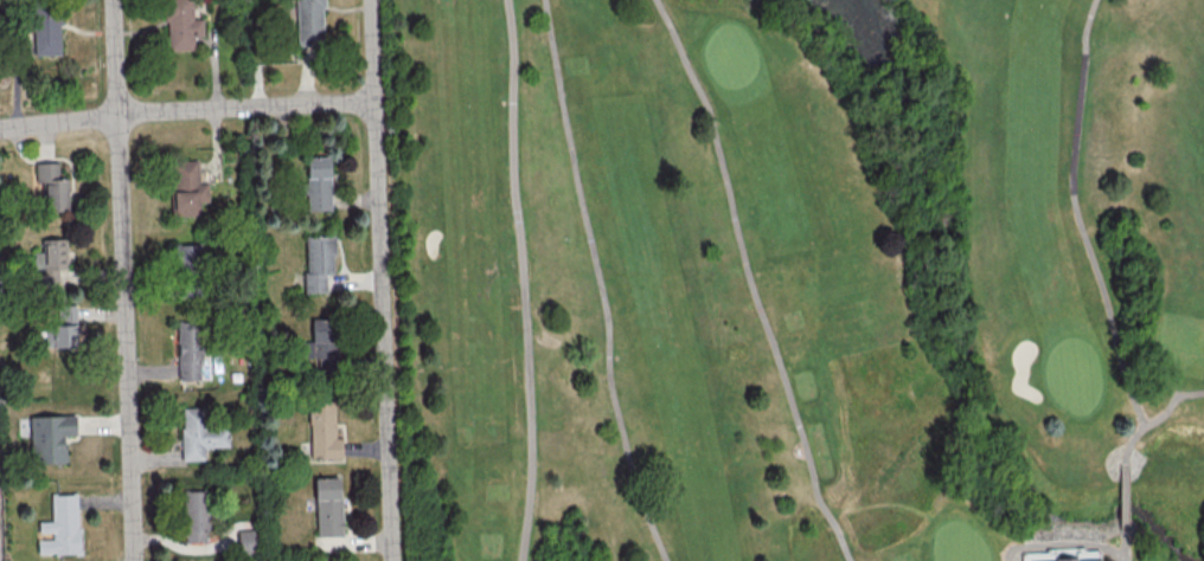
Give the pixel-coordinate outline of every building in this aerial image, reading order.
[(165,50),(193,50),(193,36),(202,36),(202,18),(191,18),(191,0),(165,0),(165,50)] [(322,0),(295,0),(296,43),(323,43),(322,0)] [(58,7),(32,8),(34,54),(60,54),(58,7)] [(330,210),(329,156),(304,156),(305,192),(307,192),(307,210),(330,210)] [(172,160),(173,216),(208,215),(207,182),(198,182),(197,159),(172,160)] [(35,162),(35,182),(43,181),(43,210),(67,209),(67,178),(57,178),(57,162),(35,162)] [(332,235),(304,236),(305,293),(325,292),(325,272),(333,272),(332,235)] [(66,270),(66,238),(43,239),(43,251),(33,251),(33,269),(37,269),(38,284),(58,283),(58,270),(66,270)] [(199,272),(200,244),(174,243),(173,272),(199,272)] [(76,305),(56,304),(56,323),(44,322),(43,349),(74,350),(76,305)] [(298,341),(299,375),(335,374),(333,319),(310,319),(311,341),(298,341)] [(176,380),(200,380),(201,320),(177,320),(176,380)] [(334,437),(334,398),(308,399),(309,458),(341,458),(341,437),(334,437)] [(181,460),(205,459),(204,447),(227,447),(227,423),(206,424),(206,406),(180,407),(181,460)] [(73,415),(28,416),(30,465),(64,465),(63,436),(74,436),(73,415)] [(314,477),(315,536),(341,535),(339,476),(314,477)] [(183,490),(182,542),(206,542),(207,490),(183,490)] [(76,494),(50,494),(51,521),(37,521),(38,533),(52,532),(52,539),(36,539),(37,555),(78,553),(76,494)] [(237,553),(254,552),(254,529),(237,529),(237,553)]
